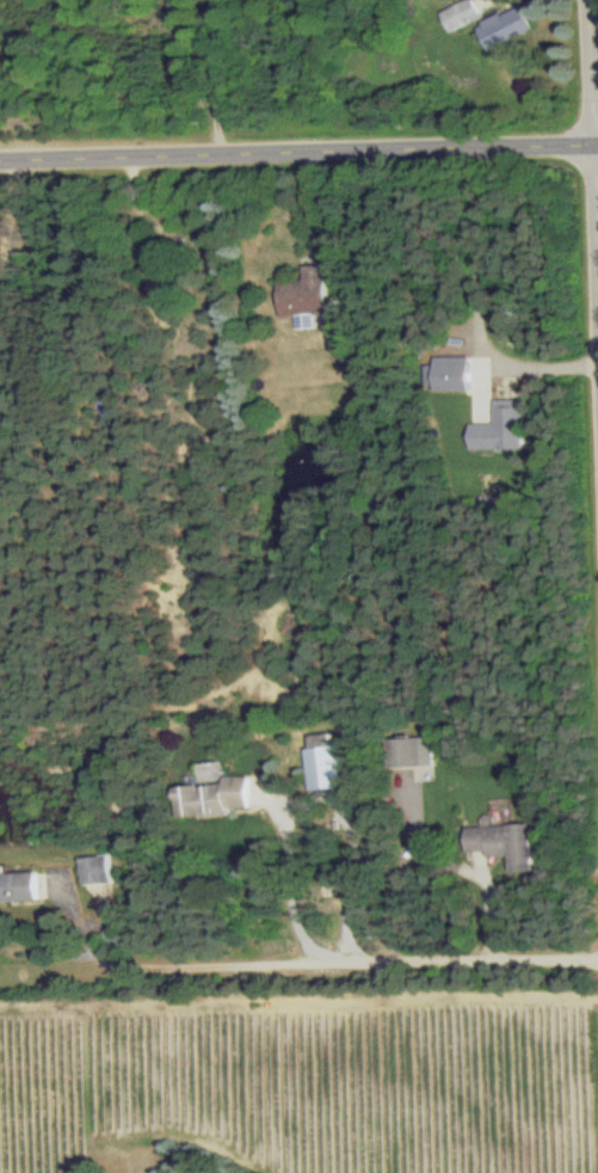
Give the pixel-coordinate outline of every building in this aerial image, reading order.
[(479,20),(472,0),(470,0),(440,12),(447,32),(479,20)] [(486,51),(531,31),(520,6),(475,26),(486,51)] [(324,266),(303,266),(304,281),(278,283),(280,317),(327,314),(324,266)] [(467,357),(431,358),(431,392),(467,391),(467,357)] [(468,425),(468,450),(520,451),(521,401),(493,401),(492,425),(468,425)] [(309,791),(343,789),(341,746),(331,747),(331,735),(309,736),(310,749),(307,749),(309,791)] [(387,739),(388,768),(432,767),(431,738),(387,739)] [(198,765),(200,786),(225,783),(223,762),(198,765)] [(250,777),(226,777),(226,786),(177,786),(178,817),(229,816),(229,810),(250,810),(250,777)] [(509,873),(531,872),(530,825),(463,827),(464,853),(485,852),(485,858),(508,857),(509,873)] [(80,858),(82,885),(113,884),(112,856),(80,858)] [(38,902),(37,873),(0,874),(0,903),(38,902)]
